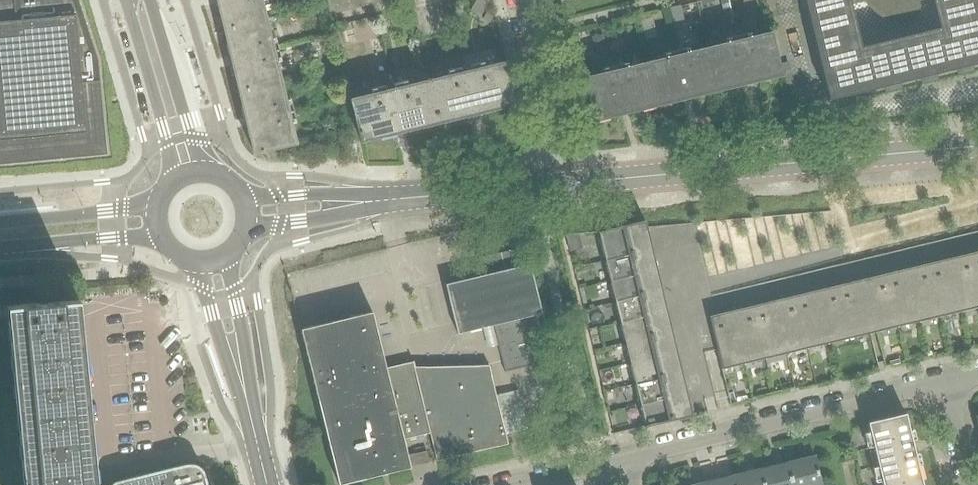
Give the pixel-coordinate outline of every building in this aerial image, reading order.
[(98,60),(79,0),(0,0),(0,165),(107,155),(98,61),(98,60)] [(224,29),(266,20),(261,0),(217,0),(224,29)] [(329,14),(388,0),(326,0),(329,14)] [(728,0),(720,0),(723,13),(731,11),(728,0)] [(884,86),(886,91),(901,87),(899,82),(920,77),(922,82),(937,78),(936,73),(957,68),(958,73),(973,69),(972,64),(977,63),(977,4),(977,0),(932,0),(939,27),(861,46),(850,0),(803,0),(809,22),(828,99),(884,86)] [(683,22),(680,7),(672,9),(675,23),(683,22)] [(266,20),(224,29),(239,91),(281,82),(266,20)] [(780,74),(770,32),(707,47),(718,90),(780,74)] [(622,38),(611,41),(614,52),(625,50),(622,38)] [(707,47),(645,63),(656,105),(718,90),(707,47)] [(482,63),(426,76),(437,123),(516,104),(506,61),(483,67),(482,63)] [(656,105),(645,63),(584,78),(594,120),(656,105)] [(360,141),(437,123),(426,76),(370,90),(371,94),(350,99),(360,141)] [(281,82),(239,91),(254,154),(296,143),(281,82)] [(796,214),(704,219),(705,240),(721,239),(722,248),(720,248),(721,263),(779,260),(778,233),(797,232),(796,214)] [(640,405),(645,426),(731,406),(722,369),(743,364),(765,358),(787,353),(808,348),(830,343),(851,337),(873,332),(895,327),(916,322),(938,317),(960,311),(977,307),(977,231),(711,296),(694,224),(647,230),(645,220),(598,232),(603,253),(608,275),(614,297),(619,318),(624,340),(629,361),(635,383),(640,405)] [(579,234),(566,235),(569,252),(582,249),(579,234)] [(536,315),(542,313),(530,264),(524,265),(520,248),(478,259),(482,275),(445,284),(457,334),(494,325),(505,372),(548,362),(536,315)] [(7,306),(25,484),(94,484),(78,299),(7,306)] [(496,396),(489,366),(415,367),(414,361),(412,362),(414,368),(387,374),(372,312),(348,318),(347,315),(324,320),(325,323),(300,329),(339,484),(410,467),(403,440),(430,433),(436,461),(508,443),(506,436),(526,431),(520,406),(500,411),(496,396)] [(882,484),(900,484),(921,480),(905,413),(867,422),(882,484)] [(417,465),(429,463),(426,451),(415,454),(417,465)] [(792,484),(822,484),(814,455),(786,462),(792,484)] [(786,462),(759,469),(763,484),(792,484),(786,462)] [(204,484),(203,481),(202,478),(201,475),(203,474),(203,471),(201,469),(199,468),(197,466),(193,465),(190,465),(187,465),(183,465),(165,470),(166,472),(117,484),(116,484),(115,484),(204,484)] [(759,469),(732,475),(734,484),(763,484),(759,469)] [(732,475),(705,482),(706,484),(734,484),(732,475)]
